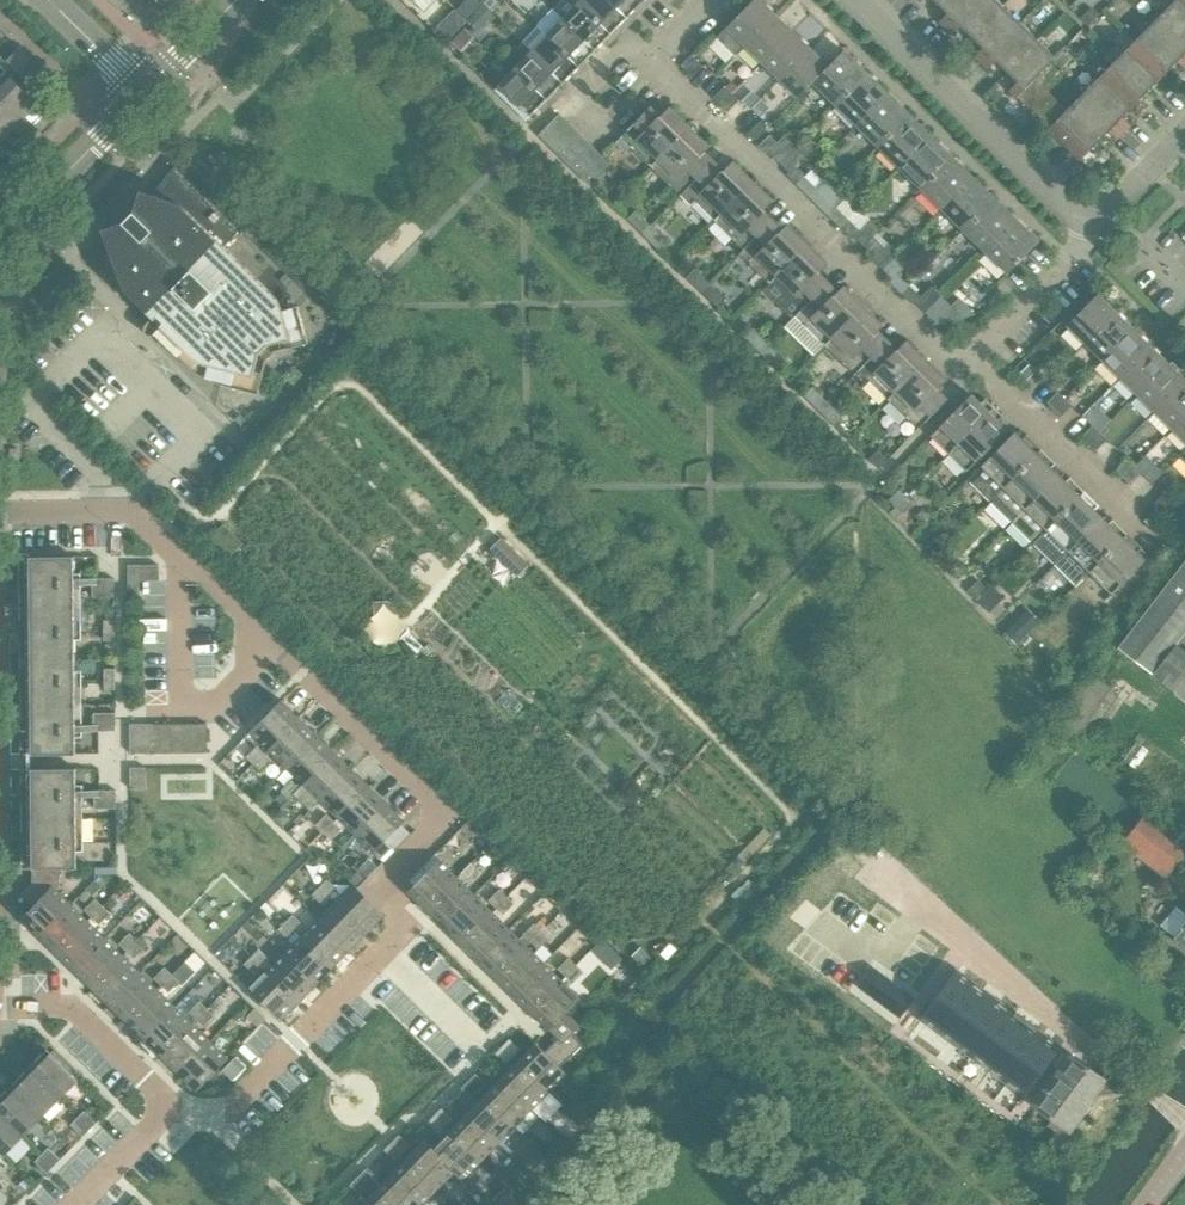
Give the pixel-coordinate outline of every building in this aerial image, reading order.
[(610,0),(581,0),(579,2),(616,38),(625,30),(620,25),(627,17),(610,0)] [(627,17),(635,10),(639,14),(648,6),(642,0),(610,0),(627,17)] [(775,14),(761,0),(753,0),(716,37),(734,55),(744,45),(775,14)] [(972,0),(938,0),(936,2),(947,13),(939,21),(945,28),(972,0)] [(1002,5),(997,0),(972,0),(945,28),(952,34),(960,26),(971,37),(1002,5)] [(1168,6),(1151,23),(1184,56),(1184,0),(1174,0),(1168,6)] [(616,38),(579,2),(563,18),(595,50),(602,42),(607,47),(616,38)] [(981,62),(1020,22),(1002,5),(971,37),(982,48),(974,56),(981,62)] [(595,50),(563,18),(552,8),(536,24),(547,35),(584,71),(592,62),(588,58),(595,50)] [(762,62),(792,31),(775,14),(744,45),(762,62)] [(1006,71),(1037,39),(1020,22),(981,62),(987,69),(995,61),(1006,71)] [(1151,23),(1134,41),(1166,72),(1177,61),(1184,69),(1184,56),(1151,23)] [(779,79),(810,48),(792,31),(762,62),(779,79)] [(584,71),(547,35),(530,51),(563,83),(570,75),(575,80),(584,71)] [(1035,79),(1056,57),(1037,39),(1006,71),(1017,82),(1009,90),(1048,129),(1067,110),(1035,79)] [(1166,72),(1134,41),(1125,50),(1117,42),(1109,50),(1149,89),(1166,72)] [(40,68),(19,48),(6,60),(28,81),(40,68)] [(797,97),(828,66),(810,48),(779,79),(797,97)] [(834,103),(865,72),(843,50),(813,82),(834,103)] [(1149,89),(1109,50),(1102,58),(1110,66),(1100,76),(1132,107),(1149,89)] [(563,83),(530,51),(514,67),(552,104),(560,95),(555,90),(563,83)] [(692,77),(703,65),(695,58),(685,69),(692,77)] [(552,104),(514,67),(498,84),(530,116),(538,108),(543,113),(552,104)] [(34,125),(47,112),(5,70),(0,75),(0,159),(22,137),(31,146),(43,134),(34,125)] [(856,124),(887,93),(865,72),(834,103),(856,124)] [(1132,107),(1100,76),(1083,93),(1123,132),(1130,125),(1121,117),(1132,107)] [(720,104),(731,93),(724,86),(713,97),(720,104)] [(727,111),(738,101),(731,93),(720,104),(727,111)] [(877,145),(908,114),(887,93),(856,124),(877,145)] [(1123,132),(1083,93),(1067,110),(1048,129),(1080,160),(1108,131),(1117,139),(1123,132)] [(651,166),(689,127),(669,107),(660,116),(650,106),(628,128),(629,129),(614,143),(624,152),(630,146),(651,166)] [(579,133),(559,114),(538,135),(558,155),(579,133)] [(899,167),(930,135),(908,114),(877,145),(899,167)] [(756,139),(767,128),(759,121),(749,132),(756,139)] [(684,191),(714,161),(704,152),(709,147),(689,127),(651,166),(681,195),(684,191)] [(569,165),(590,144),(579,133),(558,155),(569,165)] [(768,151),(777,142),(769,134),(758,146),(763,151),(768,151)] [(920,188),(951,156),(930,135),(899,167),(920,188)] [(580,176),(601,155),(590,144),(569,165),(580,176)] [(589,185),(610,164),(601,155),(580,176),(589,185)] [(942,209),(973,177),(951,156),(920,188),(942,209)] [(714,220),(752,181),(732,161),(723,170),(714,161),(684,191),(714,220)] [(273,295),(224,246),(239,232),(175,169),(178,164),(177,163),(159,185),(151,194),(140,190),(133,212),(124,221),(102,229),(122,283),(129,294),(146,310),(149,307),(156,313),(146,324),(144,325),(144,327),(144,330),(145,331),(146,333),(151,335),(155,334),(156,333),(166,323),(172,329),(169,333),(192,355),(194,357),(197,359),(200,361),(203,362),(206,363),(224,368),(219,384),(258,394),(267,359),(274,352),(308,343),(298,306),(297,304),(282,309),(281,306),(279,303),(278,300),(276,297),(273,295)] [(805,177),(793,165),(788,171),(788,176),(797,185),(805,177)] [(818,206),(837,187),(825,176),(815,187),(805,177),(797,185),(818,206)] [(963,230),(994,198),(973,177),(942,209),(963,230)] [(744,249),(773,219),(763,210),(772,201),(752,181),(714,220),(744,249)] [(985,251),(1016,219),(994,198),(963,230),(985,251)] [(848,219),(836,207),(831,213),(831,218),(834,221),(840,227),(848,219)] [(637,229),(645,220),(635,210),(627,219),(637,229)] [(769,282),(808,243),(787,224),(782,229),(773,219),(744,249),(739,253),(769,282)] [(859,230),(848,219),(840,227),(849,236),(854,235),(859,230)] [(1007,273),(1038,241),(1016,219),(985,251),(1007,273)] [(666,240),(656,230),(648,239),(658,249),(666,240)] [(873,259),(884,248),(876,240),(865,252),(873,259)] [(828,282),(819,272),(828,263),(808,243),(769,282),(799,311),(828,282)] [(705,278),(695,268),(686,277),(697,287),(705,278)] [(909,286),(897,274),(892,280),(892,285),(901,293),(909,286)] [(824,345),(863,306),(843,286),(838,291),(828,282),(799,311),(795,316),(824,345)] [(920,297),(909,286),(901,293),(910,302),(915,302),(920,297)] [(725,298),(715,288),(707,297),(717,307),(725,298)] [(1085,342),(1115,311),(1097,293),(1067,325),(1085,342)] [(888,340),(878,331),(883,326),(863,306),(824,345),(854,374),(858,370),(888,340)] [(956,319),(946,310),(933,324),(942,333),(956,319)] [(1102,359),(1133,328),(1115,311),(1085,342),(1102,359)] [(763,339),(752,328),(744,337),(754,347),(763,339)] [(1119,377),(1150,345),(1133,328),(1102,359),(1119,377)] [(887,398),(926,359),(906,340),(897,349),(888,340),(858,370),(887,398)] [(1137,394),(1167,363),(1150,345),(1119,377),(1137,394)] [(775,367),(783,358),(773,348),(765,357),(775,367)] [(947,399),(937,389),(946,380),(926,359),(887,398),(918,428),(926,420),(926,421),(947,399)] [(1025,381),(1036,370),(1029,363),(1018,374),(1025,381)] [(1154,411),(1184,380),(1167,363),(1137,394),(1154,411)] [(1184,414),(1184,380),(1154,411),(1171,428),(1184,414)] [(822,396),(812,387),(803,395),(814,405),(822,396)] [(1054,409),(1064,398),(1057,391),(1047,402),(1054,409)] [(948,453),(994,407),(985,398),(980,403),(971,394),(930,435),(948,453)] [(1061,416),(1071,405),(1064,398),(1054,409),(1061,416)] [(842,417),(832,407),(824,415),(834,425),(842,417)] [(966,471),(1007,429),(998,420),(1003,416),(994,407),(948,453),(966,471)] [(1171,428),(1184,441),(1184,414),(1171,428)] [(1088,443),(1099,432),(1092,425),(1081,436),(1088,443)] [(990,501),(1041,448),(1026,434),(1022,438),(1014,431),(968,479),(990,501)] [(1096,450),(1106,439),(1099,432),(1088,443),(1096,450)] [(1011,522),(1058,474),(1052,468),(1056,463),(1041,448),(990,501),(1011,522)] [(887,460),(877,450),(868,459),(879,469),(887,460)] [(1123,477),(1134,466),(1127,459),(1116,470),(1123,477)] [(1130,484),(1141,473),(1134,466),(1123,477),(1130,484)] [(1033,543),(1084,491),(1069,476),(1065,481),(1058,474),(1011,522),(1033,543)] [(896,506),(906,496),(899,489),(889,500),(896,506)] [(1068,550),(1101,516),(1094,510),(1099,505),(1084,491),(1033,543),(1055,564),(1068,551),(1068,550)] [(1159,512),(1169,501),(1162,494),(1151,505),(1159,512)] [(903,514),(914,503),(906,496),(896,506),(903,514)] [(1089,571),(1127,533),(1112,518),(1108,523),(1101,516),(1068,550),(1068,551),(1089,571)] [(1111,593),(1145,559),(1137,552),(1142,547),(1127,533),(1089,571),(1111,593)] [(525,559),(497,535),(484,549),(512,573),(525,559)] [(74,655),(74,606),(74,556),(18,556),(19,655),(74,655)] [(1184,631),(1184,559),(1117,647),(1152,674),(1184,631)] [(128,565),(129,596),(139,596),(139,581),(143,580),(159,580),(159,565),(128,565)] [(114,596),(114,578),(104,578),(104,584),(92,584),(92,596),(114,596)] [(114,640),(114,620),(104,620),(104,640),(114,640)] [(75,754),(75,679),(74,655),(19,655),(20,754),(75,754)] [(115,689),(115,668),(104,668),(104,689),(115,689)] [(1173,690),(1184,700),(1184,674),(1173,690)] [(268,749),(299,717),(281,700),(250,731),(268,749)] [(115,730),(115,713),(93,713),(93,725),(106,725),(106,730),(115,730)] [(285,766),(316,734),(299,717),(268,749),(285,766)] [(165,753),(164,723),(150,724),(150,753),(165,753)] [(179,752),(178,723),(164,723),(165,753),(179,752)] [(193,752),(192,723),(178,723),(179,752),(193,752)] [(207,752),(206,723),(192,723),(193,752),(207,752)] [(150,753),(150,724),(130,724),(130,753),(150,753)] [(303,783),(334,751),(316,734),(285,766),(303,783)] [(253,764),(264,753),(257,746),(246,756),(253,764)] [(320,800),(351,768),(334,751),(303,783),(299,787),(306,794),(300,800),(310,810),(320,800)] [(271,760),(264,753),(253,764),(261,771),(271,760)] [(146,788),(146,772),(146,767),(130,767),(130,788),(135,788),(146,788)] [(76,794),(76,768),(20,768),(20,795),(76,794)] [(338,817),(369,785),(351,768),(320,800),(338,817)] [(288,798),(299,787),(292,780),(281,791),(288,798)] [(355,834),(386,802),(369,785),(338,817),(355,834)] [(300,800),(306,794),(299,787),(288,798),(296,805),(300,800)] [(116,808),(116,790),(106,790),(106,796),(94,796),(95,808),(116,808)] [(76,818),(76,794),(20,795),(21,818),(76,818)] [(384,841),(404,820),(386,802),(355,834),(380,859),(391,848),(384,841)] [(1162,875),(1184,849),(1131,805),(1109,832),(1162,875)] [(323,832),(334,821),(326,814),(316,825),(323,832)] [(76,842),(76,818),(21,818),(21,842),(76,842)] [(330,839),(341,828),(334,821),(323,832),(330,839)] [(77,868),(76,842),(21,842),(21,867),(59,868),(77,868)] [(461,873),(471,862),(464,855),(453,866),(461,873)] [(426,908),(456,877),(439,859),(408,891),(426,908)] [(479,869),(471,862),(461,873),(468,880),(479,869)] [(39,935),(70,904),(55,889),(59,885),(59,868),(21,867),(21,868),(33,868),(32,882),(21,894),(33,905),(22,918),(39,935)] [(443,925),(474,894),(456,877),(426,908),(443,925)] [(338,890),(327,879),(320,886),(331,897),(338,890)] [(384,914),(357,888),(352,883),(335,901),(366,932),(384,914)] [(331,897),(320,886),(312,894),(323,904),(331,897)] [(495,907),(506,896),(499,889),(488,900),(495,907)] [(461,943),(492,911),(474,894),(443,925),(461,943)] [(503,915),(514,904),(506,896),(495,907),(503,915)] [(91,916),(102,906),(95,898),(84,909),(91,916)] [(366,932),(335,901),(318,918),(349,949),(366,932)] [(56,951),(87,920),(70,904),(39,935),(56,951)] [(99,924),(110,913),(102,906),(91,916),(99,924)] [(478,960),(509,928),(492,911),(461,943),(478,960)] [(304,925),(293,914),(286,921),(297,932),(304,925)] [(349,949),(318,918),(308,928),(304,925),(297,932),(332,966),(349,949)] [(74,969),(105,938),(87,920),(56,951),(74,969)] [(297,932),(286,921),(278,929),(289,939),(297,932)] [(530,941),(541,930),(534,923),(523,934),(530,941)] [(1174,936),(1184,945),(1184,923),(1174,936)] [(495,977),(526,945),(509,928),(478,960),(495,977)] [(538,948),(548,938),(541,930),(530,941),(538,948)] [(332,966),(297,932),(289,939),(293,943),(283,953),(315,984),(332,966)] [(126,951),(137,940),(130,933),(119,943),(126,951)] [(122,954),(105,938),(74,969),(91,986),(122,954)] [(602,966),(615,953),(601,939),(599,940),(595,944),(587,952),(602,966)] [(134,958),(144,947),(137,940),(126,951),(134,958)] [(513,994),(544,962),(526,945),(495,977),(513,994)] [(269,959),(259,949),(251,956),(262,967),(269,959)] [(315,984),(283,953),(267,970),(298,1001),(315,984)] [(109,1003),(140,972),(122,954),(91,986),(109,1003)] [(255,974),(262,967),(251,956),(244,963),(255,974)] [(565,975),(576,964),(568,957),(558,968),(565,975)] [(530,1011),(561,979),(544,962),(513,994),(530,1011)] [(565,975),(572,982),(583,972),(576,964),(565,975)] [(161,985),(172,974),(164,967),(154,978),(161,985)] [(873,969),(858,988),(900,1019),(915,1000),(873,969)] [(919,1018),(1023,1096),(1060,1047),(956,969),(919,1018)] [(298,1001),(267,970),(249,989),(280,1019),(298,1001)] [(126,1020),(157,989),(140,972),(109,1003),(126,1020)] [(169,992),(179,981),(172,974),(161,985),(169,992)] [(566,1010),(579,997),(561,979),(530,1011),(548,1028),(566,1010)] [(144,1037),(175,1006),(157,989),(126,1020),(144,1037)] [(196,1019),(207,1008),(199,1001),(189,1012),(196,1019)] [(161,1054),(192,1023),(175,1006),(144,1037),(161,1054)] [(203,1026),(214,1015),(207,1008),(196,1019),(203,1026)] [(265,1019),(254,1008),(247,1015),(258,1026),(265,1019)] [(560,1067),(582,1043),(572,1033),(580,1025),(566,1010),(548,1028),(558,1038),(544,1051),(560,1067)] [(178,1071),(209,1040),(192,1023),(161,1054),(178,1071)] [(520,1049),(509,1038),(502,1045),(513,1056),(520,1049)] [(197,1089),(227,1058),(209,1040),(178,1071),(197,1089)] [(566,1073),(560,1067),(544,1051),(534,1042),(517,1060),(548,1091),(566,1073)] [(513,1056),(502,1045),(495,1053),(506,1063),(513,1056)] [(1070,1053),(1069,1054),(1060,1047),(1023,1096),(1033,1103),(1032,1104),(1052,1118),(1047,1125),(1064,1138),(1091,1102),(1085,1096),(1100,1076),(1070,1053)] [(78,1079),(46,1048),(34,1060),(38,1065),(32,1071),(28,1067),(27,1067),(59,1099),(78,1079)] [(548,1091),(517,1060),(499,1077),(532,1109),(548,1091)] [(59,1099),(27,1067),(16,1079),(20,1083),(14,1089),(10,1085),(9,1086),(41,1117),(59,1099)] [(486,1083),(475,1073),(468,1080),(479,1091),(486,1083)] [(532,1109),(499,1077),(482,1095),(515,1126),(532,1109)] [(479,1091),(468,1080),(461,1087),(472,1098),(479,1091)] [(9,1086),(0,1095),(0,1099),(2,1101),(0,1104),(0,1112),(23,1135),(41,1117),(9,1086)] [(515,1126),(482,1095),(466,1112),(498,1143),(515,1126)] [(452,1118),(441,1107),(434,1115),(445,1126),(452,1118)] [(96,1122),(84,1110),(78,1117),(89,1129),(96,1122)] [(0,1112),(0,1150),(5,1154),(23,1135),(0,1112)] [(498,1143),(466,1112),(448,1130),(480,1161),(498,1143)] [(445,1126),(434,1115),(427,1122),(438,1133),(445,1126)] [(89,1129),(78,1117),(71,1124),(83,1136),(89,1129)] [(480,1161),(448,1130),(432,1146),(424,1138),(423,1139),(463,1178),(480,1161)] [(409,1145),(399,1134),(391,1142),(402,1152),(409,1145)] [(463,1178),(423,1139),(406,1156),(438,1187),(454,1170),(463,1178)] [(402,1152),(391,1142),(384,1149),(395,1160),(402,1152)] [(60,1159),(48,1147),(42,1153),(54,1165),(60,1159)] [(54,1165),(42,1153),(35,1160),(47,1172),(54,1165)] [(438,1187),(406,1156),(390,1173),(421,1204),(438,1187)] [(376,1180),(365,1169),(357,1177),(368,1187),(376,1180)] [(390,1173),(372,1191),(387,1204),(421,1204),(390,1173)] [(368,1187),(357,1177),(350,1184),(361,1194),(368,1187)] [(372,1191),(359,1204),(387,1204),(372,1191)]
